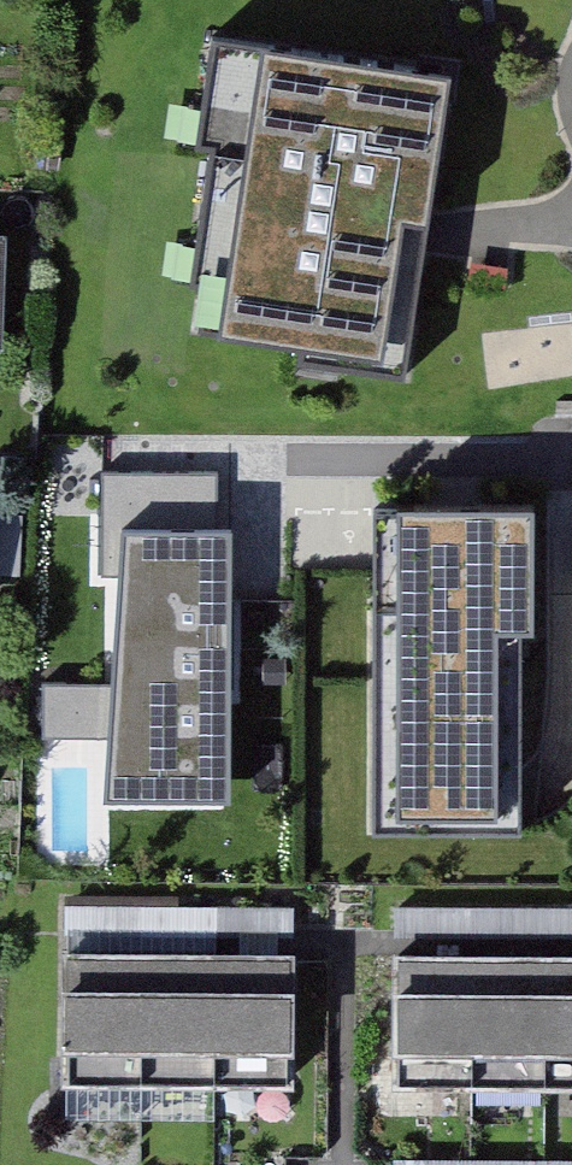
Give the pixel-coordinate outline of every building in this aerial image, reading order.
[(248,142),(219,325),(433,358),(453,230),(479,63),(233,25),(216,137),(248,142)] [(374,566),(375,811),(450,811),(450,838),(545,838),(545,602),(571,602),(571,480),(402,480),(402,544),(362,544),(362,519),(330,520),(331,566),(374,566)] [(247,561),(108,554),(108,561),(52,558),(49,621),(103,624),(101,679),(47,676),(38,861),(91,864),(94,803),(234,810),(247,561)] [(371,816),(372,837),(445,836),(445,815),(371,816)] [(286,906),(60,903),(58,1077),(283,1080),(285,938),(286,906)] [(387,905),(387,1084),(571,1085),(571,906),(387,905)]
